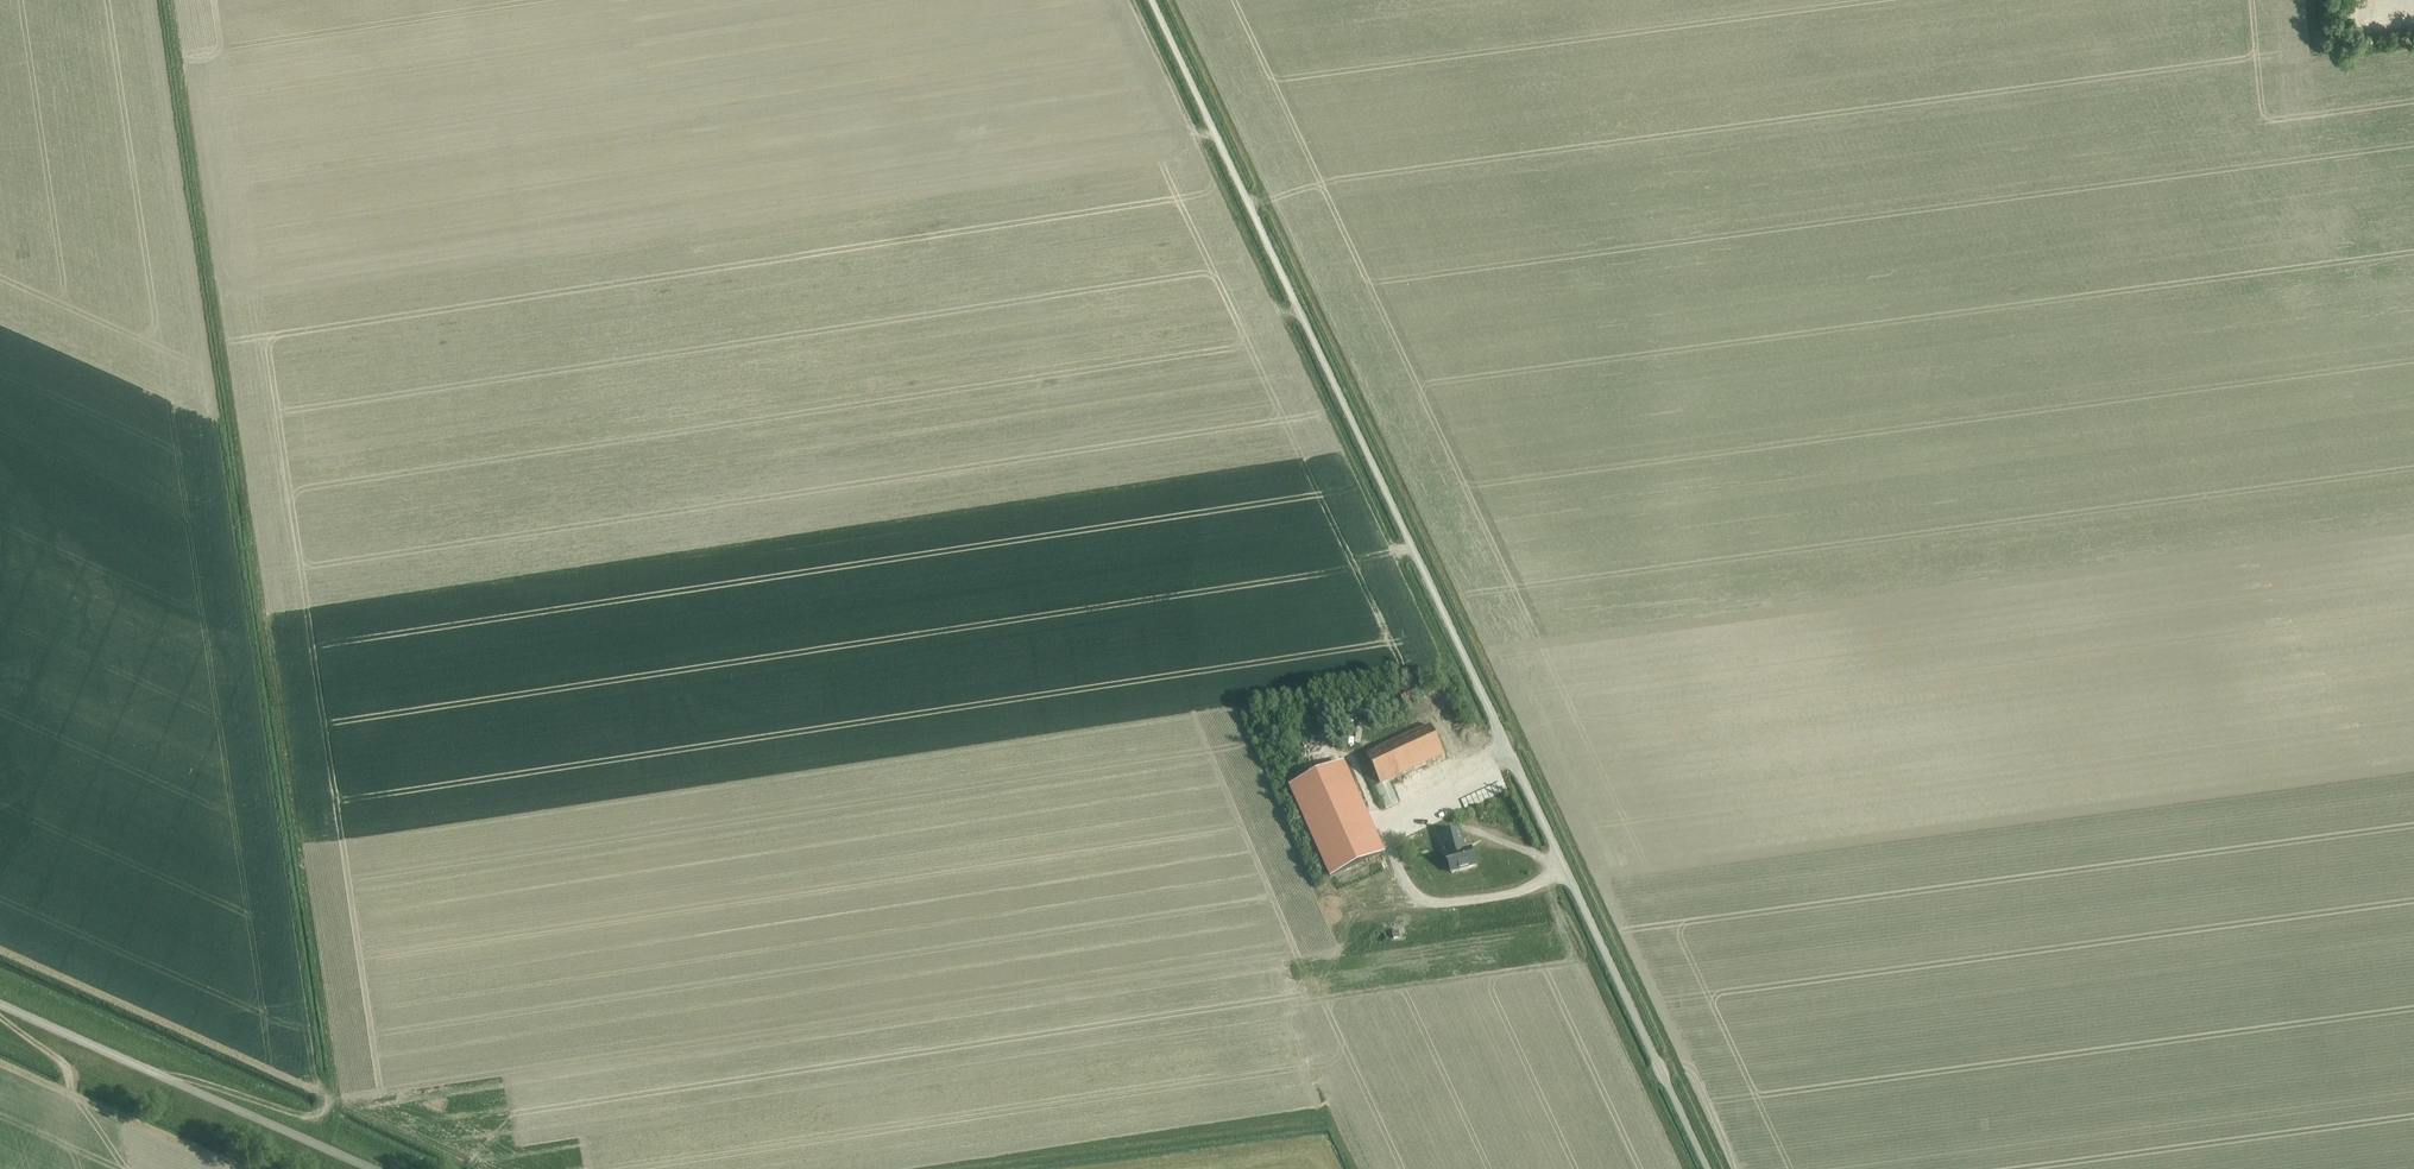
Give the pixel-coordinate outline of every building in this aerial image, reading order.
[(1403,704),(1417,697),(1413,689),(1399,695),(1403,704)] [(1388,780),(1443,756),(1430,726),(1367,754),(1381,784),(1376,787),(1385,807),(1398,802),(1388,780)] [(1385,853),(1345,765),(1291,790),(1330,877),(1385,853)] [(1417,826),(1410,811),(1401,815),(1408,830),(1410,829),(1417,826)] [(1408,830),(1403,832),(1406,838),(1412,835),(1410,829),(1408,830)] [(1459,831),(1442,836),(1447,855),(1446,856),(1451,873),(1477,867),(1472,849),(1464,851),(1463,848),(1464,848),(1462,839),(1461,839),(1459,833),(1460,833),(1459,831)]
